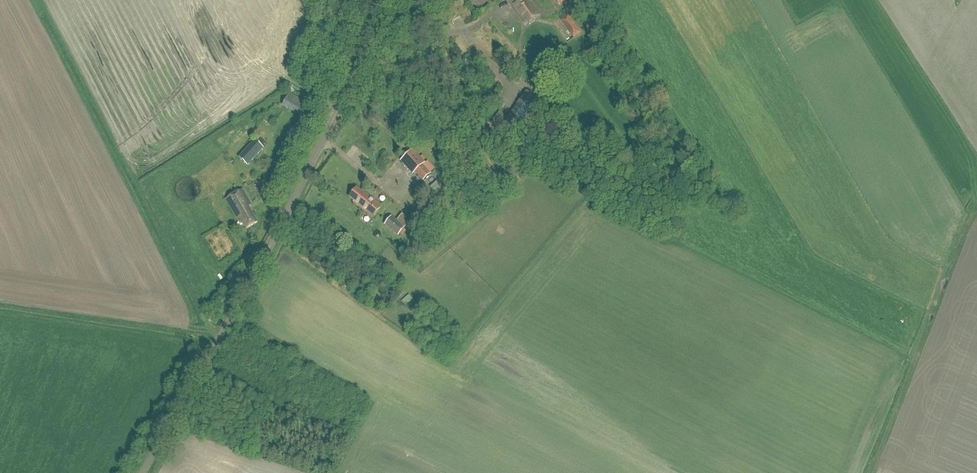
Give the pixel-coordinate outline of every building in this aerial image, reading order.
[(539,17),(529,3),(528,3),(525,0),(508,0),(512,6),(514,5),(528,25),(539,17)] [(561,20),(574,38),(580,34),(567,16),(561,20)] [(493,124),(514,137),(539,99),(527,92),(522,101),(509,119),(501,113),(493,124)] [(308,105),(290,94),(283,106),(302,116),(308,105)] [(479,113),(479,124),(486,125),(487,114),(479,113)] [(255,140),(239,158),(248,166),(264,149),(255,140)] [(424,181),(432,174),(436,170),(428,161),(426,163),(414,150),(401,161),(413,175),(416,173),(424,181)] [(350,198),(355,202),(354,203),(374,218),(383,207),(362,191),(362,192),(357,188),(350,198)] [(247,229),(258,223),(249,207),(252,206),(243,190),(226,200),(238,221),(241,219),(247,229)] [(398,236),(405,227),(392,217),(385,225),(398,236)]
